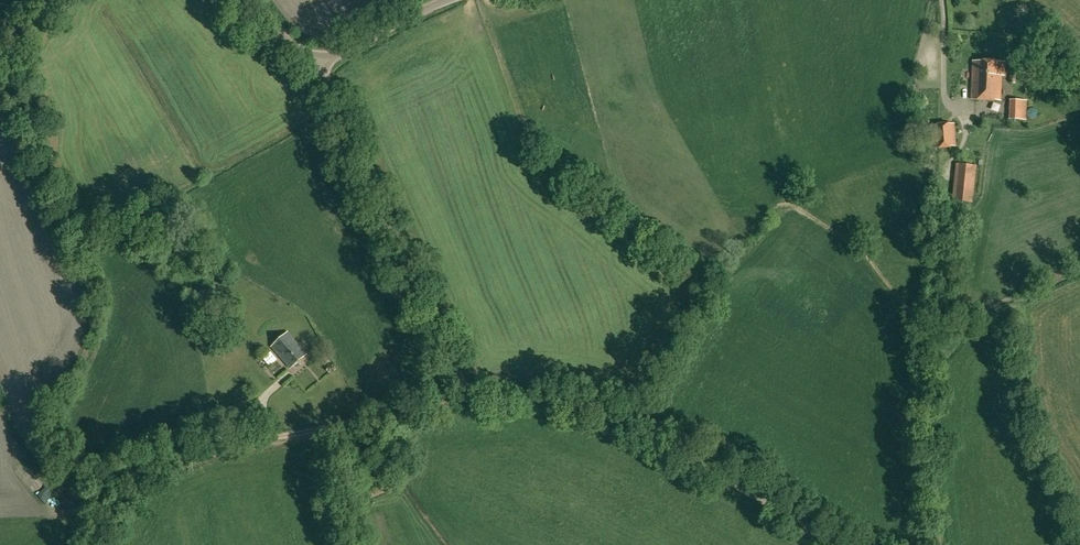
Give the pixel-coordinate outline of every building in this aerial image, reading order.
[(972,99),(1000,100),(1001,76),(1004,76),(1004,62),(973,60),(972,99)] [(1027,100),(1011,99),(1010,119),(1026,120),(1027,100)] [(953,124),(932,125),(933,148),(955,146),(953,124)] [(955,164),(951,202),(971,204),(975,166),(955,164)] [(287,332),(271,346),(290,368),(306,354),(287,332)] [(329,361),(326,356),(321,360),(325,365),(329,361)]
